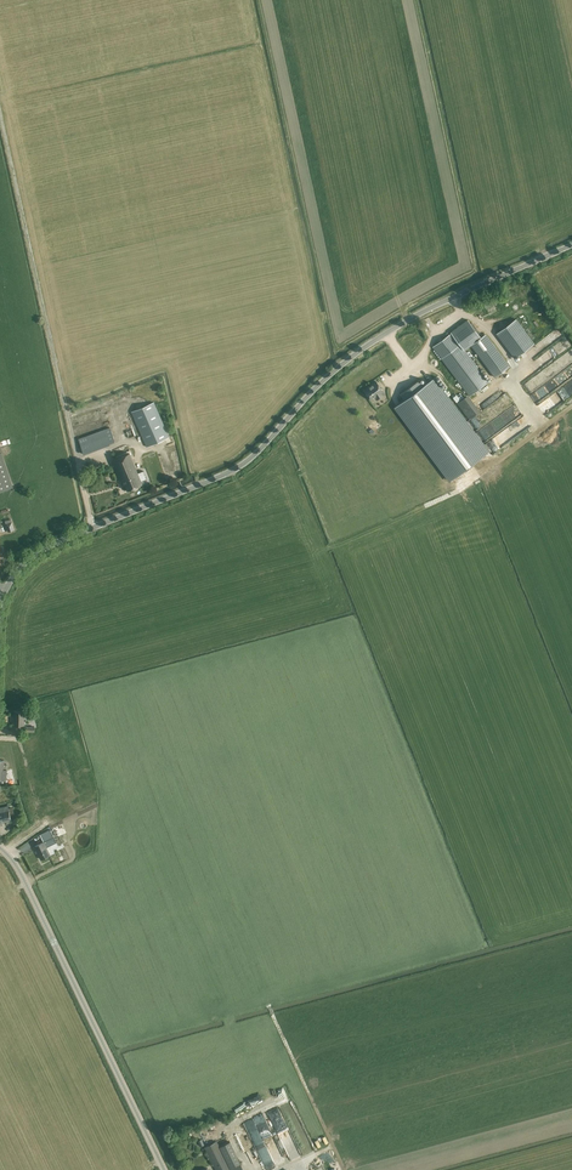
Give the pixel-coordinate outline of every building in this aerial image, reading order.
[(494,300),(484,305),(486,308),(496,304),(494,300)] [(516,319),(496,334),(515,358),(534,344),(516,319)] [(451,332),(451,333),(433,347),(436,352),(470,396),(488,382),(464,350),(471,345),(495,377),(509,366),(489,339),(486,334),(481,337),(468,320),(460,326),(452,332),(451,332)] [(406,400),(396,407),(406,421),(450,480),(488,451),(434,379),(424,386),(419,380),(401,394),(406,400)] [(369,388),(365,391),(372,400),(375,398),(375,397),(379,395),(381,397),(385,394),(383,392),(384,391),(376,381),(371,385),(372,386),(369,388)] [(541,399),(537,392),(530,396),(534,403),(541,399)] [(480,411),(468,395),(457,403),(469,419),(480,411)] [(154,402),(132,412),(147,447),(169,437),(154,402)] [(78,439),(83,454),(110,444),(109,443),(115,441),(110,427),(78,439)] [(483,436),(489,431),(485,427),(479,433),(483,436)] [(127,431),(129,438),(135,436),(133,429),(127,431)] [(493,454),(505,443),(501,438),(493,444),(488,439),(484,443),(493,454)] [(12,487),(1,453),(0,454),(0,491),(12,487)] [(129,453),(121,457),(129,478),(123,480),(128,490),(142,484),(141,480),(146,478),(143,471),(137,473),(129,453)] [(112,461),(118,476),(121,481),(123,480),(129,478),(121,457),(112,461)] [(6,524),(4,525),(5,526),(7,526),(7,528),(8,530),(8,531),(14,530),(12,524),(12,522),(11,519),(8,520),(5,521),(5,522),(6,524)] [(15,725),(24,725),(25,717),(30,717),(30,712),(25,712),(15,712),(15,725)] [(99,785),(100,782),(100,779),(98,776),(96,774),(94,773),(91,773),(88,773),(86,774),(84,776),(82,779),(82,782),(82,784),(83,787),(85,789),(87,790),(90,791),(93,790),(95,790),(98,788),(99,785)] [(25,784),(21,785),(24,795),(28,809),(34,807),(30,793),(33,792),(28,779),(24,781),(25,784)] [(11,820),(8,806),(0,807),(0,822),(11,820)] [(40,844),(35,846),(41,859),(47,856),(51,854),(47,847),(56,843),(49,829),(40,834),(44,842),(40,844)] [(255,1169),(271,1169),(276,1168),(275,1165),(283,1162),(265,1115),(245,1122),(252,1140),(245,1143),(255,1169)] [(240,1162),(230,1142),(227,1135),(225,1131),(223,1127),(210,1133),(201,1138),(217,1169),(244,1169),(240,1162)]
